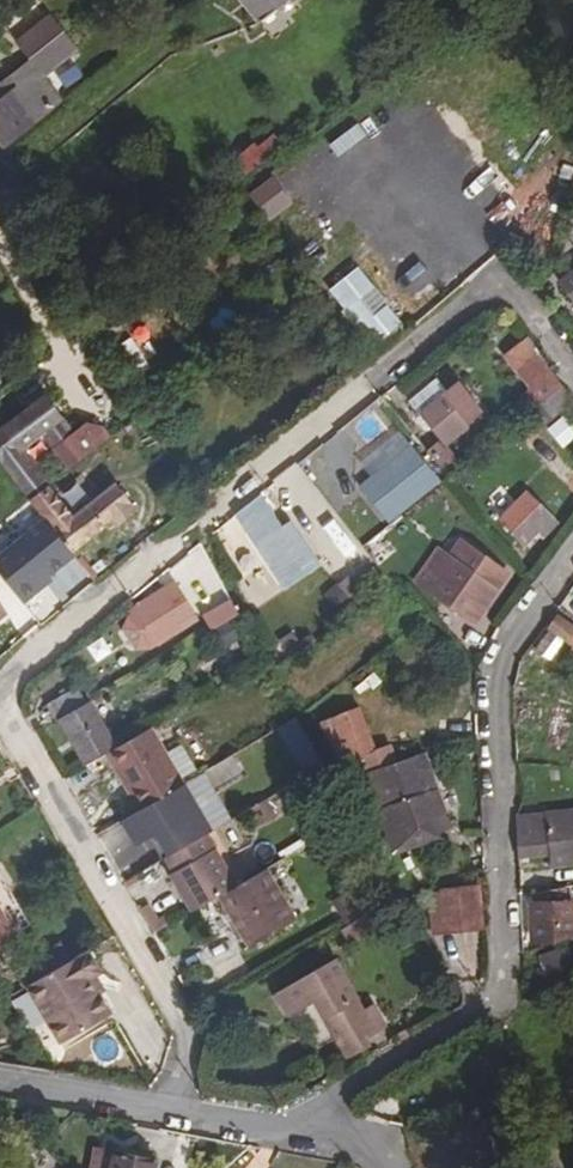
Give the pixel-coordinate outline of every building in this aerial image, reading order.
[(250,7),(261,21),(282,5),(278,0),(258,0),(250,7)] [(30,59),(0,83),(0,124),(12,139),(62,100),(41,73),(74,47),(50,16),(17,42),(30,59)] [(274,179),(247,192),(261,220),(287,208),(274,179)] [(413,233),(383,254),(406,285),(435,263),(413,233)] [(401,325),(357,270),(342,283),(364,310),(351,320),(373,347),(401,325)] [(560,283),(572,301),(572,274),(560,283)] [(294,309),(286,301),(257,323),(264,333),(294,309)] [(117,347),(132,378),(147,370),(131,339),(117,347)] [(515,368),(538,352),(532,344),(509,359),(515,368)] [(534,410),(563,387),(538,352),(515,368),(531,389),(523,395),(534,410)] [(439,432),(446,442),(481,415),(456,384),(446,392),(435,380),(407,403),(433,436),(439,432)] [(563,387),(534,410),(545,425),(572,403),(572,401),(563,387)] [(44,490),(50,486),(23,450),(44,434),(71,469),(110,438),(101,426),(85,423),(74,432),(46,397),(0,434),(0,463),(31,501),(44,490)] [(544,430),(560,449),(572,439),(572,427),(563,415),(544,430)] [(433,436),(441,445),(446,442),(439,432),(433,436)] [(429,454),(449,479),(461,469),(441,445),(429,454)] [(410,451),(363,491),(378,509),(426,469),(410,451)] [(72,510),(105,486),(90,466),(57,490),(72,510)] [(466,480),(460,474),(452,480),(458,487),(466,480)] [(45,518),(72,552),(112,521),(117,526),(138,510),(117,485),(69,521),(44,490),(31,501),(45,518)] [(556,524),(528,495),(503,520),(526,542),(533,535),(540,541),(556,524)] [(260,500),(237,518),(284,590),(319,567),(291,525),(282,532),(260,500)] [(45,518),(0,554),(0,574),(12,588),(23,603),(42,588),(38,584),(50,575),(74,555),(72,552),(45,518)] [(436,550),(412,584),(474,627),(509,576),(461,543),(450,559),(436,550)] [(115,563),(110,555),(103,561),(108,568),(115,563)] [(12,588),(0,574),(0,598),(12,588)] [(38,584),(42,588),(53,579),(50,575),(38,584)] [(197,612),(179,582),(139,605),(161,644),(184,631),(180,623),(197,612)] [(8,613),(0,602),(0,619),(8,613)] [(215,629),(235,617),(231,611),(212,621),(215,629)] [(287,616),(267,623),(275,643),(295,636),(287,616)] [(568,640),(572,633),(572,631),(559,619),(535,650),(551,661),(568,640)] [(243,638),(235,623),(225,629),(233,645),(243,638)] [(49,705),(58,721),(60,719),(87,703),(79,688),(49,705)] [(107,755),(118,749),(90,702),(87,703),(60,719),(88,766),(107,755)] [(412,753),(396,759),(390,741),(373,747),(357,705),(329,716),(345,757),(359,752),(397,852),(435,837),(434,834),(430,822),(438,819),(412,753)] [(291,724),(317,772),(330,765),(303,717),(291,724)] [(118,749),(107,755),(140,812),(184,786),(150,730),(118,749)] [(211,833),(184,786),(140,812),(122,822),(137,847),(157,835),(169,857),(207,835),(211,833)] [(278,812),(274,804),(257,814),(260,822),(278,812)] [(521,856),(553,855),(554,866),(571,865),(571,855),(572,855),(572,812),(519,815),(521,856)] [(438,819),(430,822),(434,834),(442,831),(438,819)] [(192,914),(223,896),(237,888),(207,835),(169,857),(165,859),(172,871),(169,874),(192,914)] [(223,896),(253,948),(298,921),(269,869),(237,888),(223,896)] [(479,931),(481,889),(446,887),(443,929),(479,931)] [(565,905),(564,888),(536,892),(536,904),(534,904),(534,941),(558,942),(572,938),(572,906),(565,905)] [(0,905),(0,942),(17,932),(0,905)] [(569,940),(571,948),(539,958),(545,976),(572,967),(572,939),(569,940)] [(90,951),(29,986),(64,1045),(113,1015),(92,979),(97,976),(103,972),(90,951)] [(377,1029),(338,961),(280,995),(291,1015),(318,1000),(349,1059),(371,1048),(365,1036),(377,1029)] [(92,979),(113,1015),(118,1012),(97,976),(92,979)] [(116,1149),(93,1145),(88,1167),(112,1167),(116,1152),(116,1149)] [(155,1159),(116,1152),(112,1167),(153,1167),(155,1159)]
